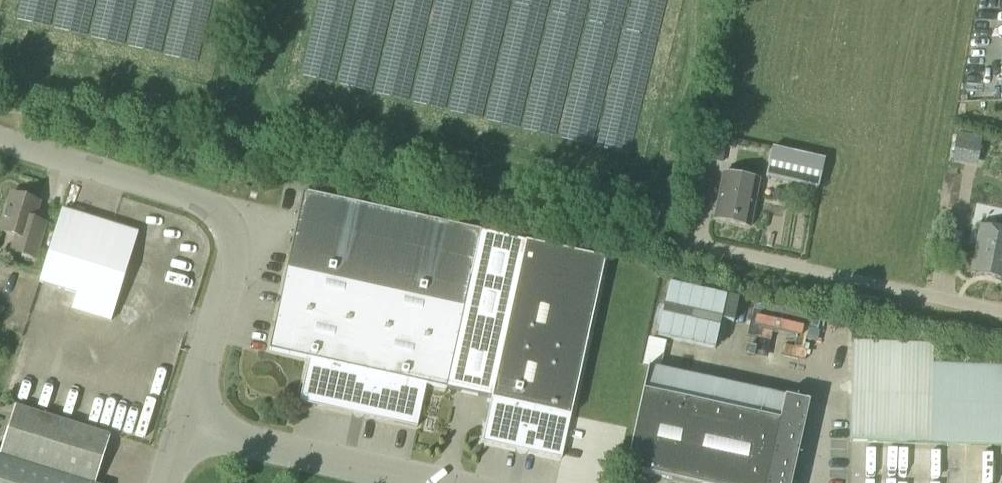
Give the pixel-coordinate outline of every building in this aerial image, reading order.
[(957,133),(952,156),(965,158),(969,135),(957,133)] [(721,164),(726,138),(708,135),(703,161),(721,164)] [(823,159),(769,148),(763,177),(817,190),(823,159)] [(750,228),(759,181),(723,173),(713,221),(750,228)] [(446,389),(481,231),(304,192),(269,350),(309,359),(299,401),(417,427),(426,384),(446,389)] [(36,204),(34,198),(22,194),(19,199),(11,196),(1,232),(13,235),(8,253),(36,262),(48,223),(33,219),(38,204),(36,204)] [(110,323),(137,232),(62,209),(39,283),(76,295),(71,311),(110,323)] [(980,226),(971,273),(1001,279),(1001,231),(980,226)] [(561,459),(605,259),(526,242),(482,442),(561,459)] [(732,323),(737,300),(669,284),(656,337),(714,351),(721,320),(732,323)] [(847,326),(837,328),(840,349),(851,348),(847,326)] [(666,343),(648,339),(642,365),(659,369),(666,343)] [(932,365),(932,344),(853,342),(848,441),(929,445),(1001,448),(1001,367),(932,365)] [(790,482),(809,402),(648,367),(626,469),(687,482),(790,482)] [(110,437),(15,407),(0,454),(0,482),(96,482),(110,437)] [(123,463),(120,472),(137,476),(139,467),(123,463)] [(927,470),(874,470),(874,482),(927,482),(927,470)]
